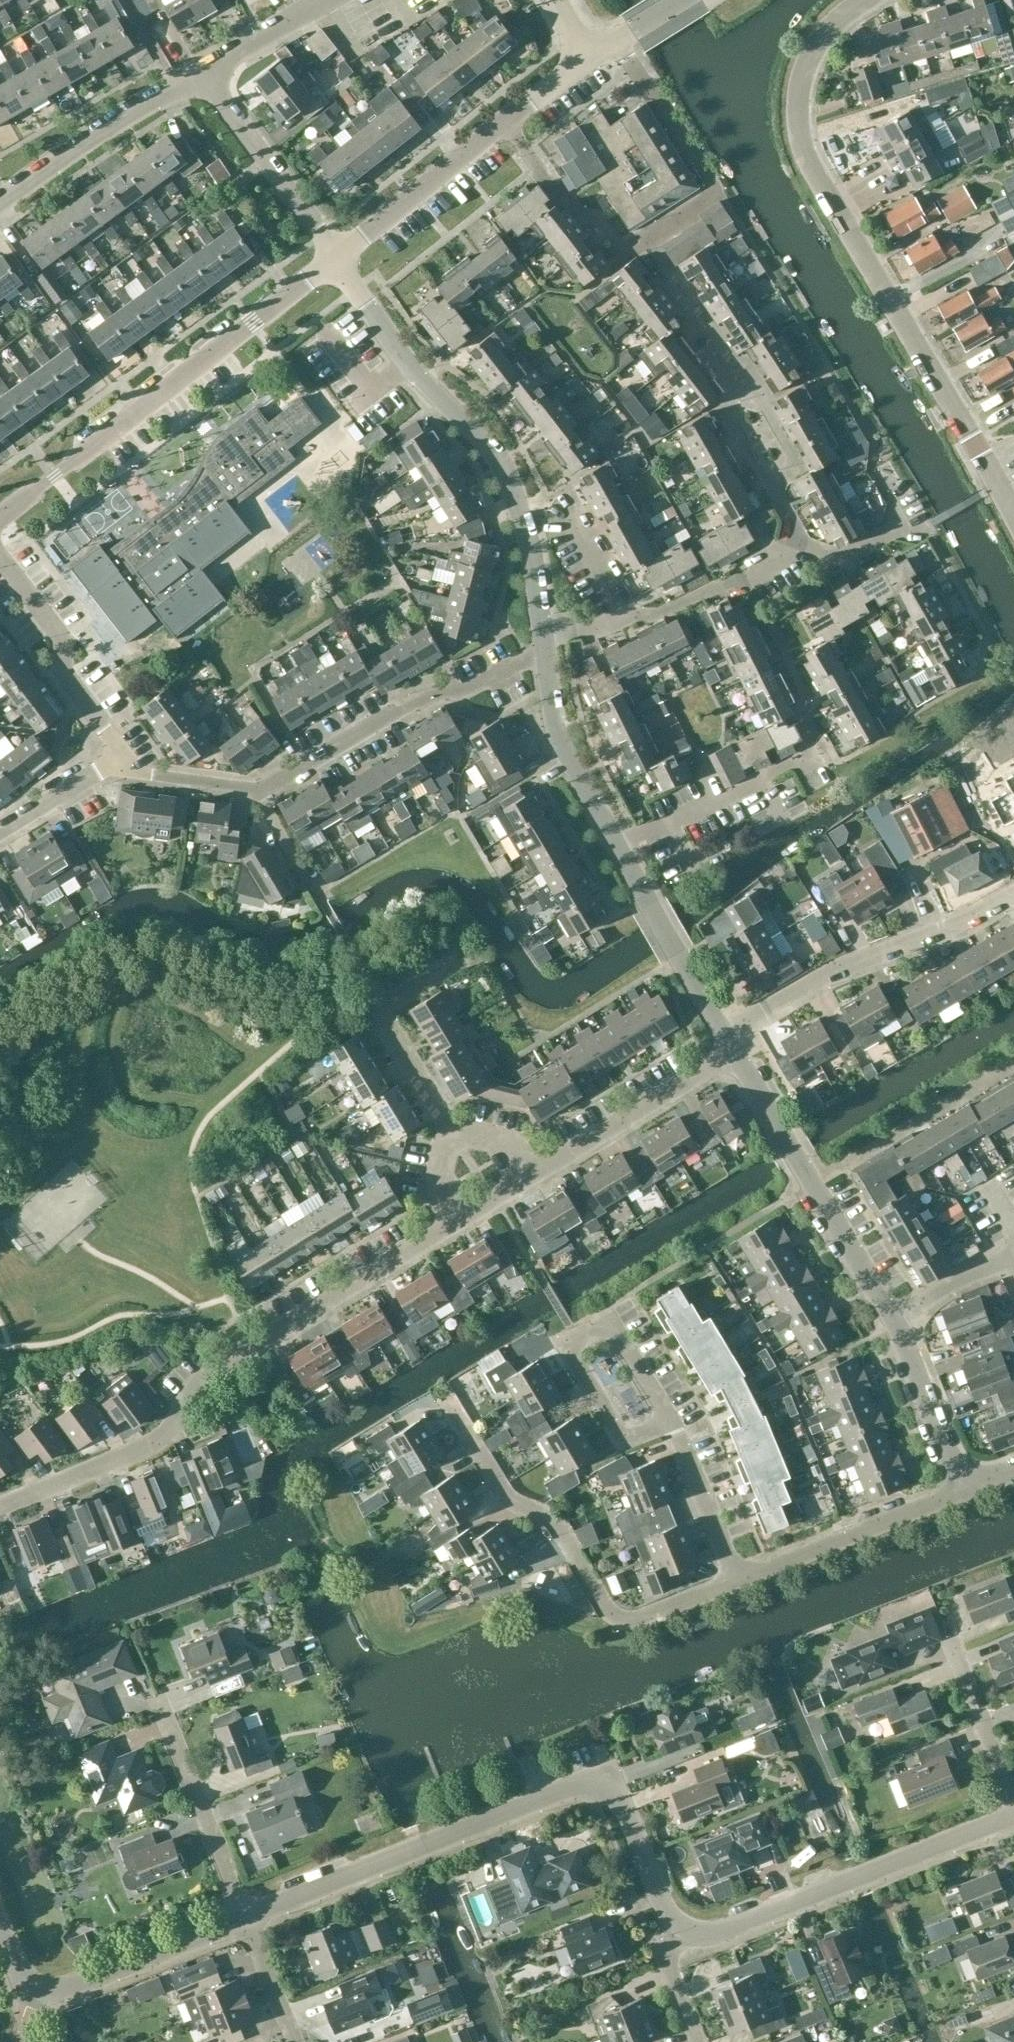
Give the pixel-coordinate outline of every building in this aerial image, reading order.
[(23,12),(31,7),(27,0),(16,0),(23,12)] [(185,0),(145,0),(152,12),(163,6),(178,33),(198,21),(185,0)] [(198,21),(217,10),(211,0),(185,0),(198,21)] [(480,0),(458,0),(454,3),(476,32),(500,62),(509,55),(513,55),(519,50),(519,46),(496,16),(488,23),(480,13),(486,8),(480,0)] [(972,42),(976,53),(999,46),(984,0),(973,0),(976,8),(963,12),(972,42)] [(1009,17),(1013,15),(1013,0),(1004,0),(1009,17)] [(96,30),(112,59),(133,47),(117,19),(120,17),(111,2),(103,6),(112,21),(99,28),(96,30)] [(2,24),(10,19),(1,5),(0,5),(0,20),(2,24)] [(972,42),(963,12),(949,16),(945,5),(936,8),(949,49),(972,42)] [(949,49),(936,8),(927,11),(930,22),(916,26),(926,56),(949,49)] [(448,23),(438,9),(432,14),(442,28),(448,23)] [(96,30),(99,28),(91,13),(83,18),(91,33),(78,41),(74,43),(91,72),(112,59),(96,30)] [(442,28),(432,14),(424,20),(434,34),(442,28)] [(900,20),(890,23),(903,63),(926,56),(916,26),(903,30),(900,20)] [(903,63),(890,23),(880,26),(884,36),(870,40),(880,70),(903,63)] [(74,43),(78,41),(69,26),(62,30),(70,45),(57,53),(54,55),(70,84),(91,72),(74,43)] [(321,28),(306,39),(323,61),(338,49),(321,28)] [(500,62),(476,32),(457,47),(478,74),(488,66),(491,69),(500,62)] [(1013,59),(1013,52),(1009,34),(997,39),(1004,62),(1013,59)] [(54,55),(57,53),(49,38),(41,42),(50,57),(37,65),(33,67),(49,96),(70,84),(54,55)] [(391,56),(380,43),(374,49),(384,62),(391,56)] [(262,94),(269,102),(299,78),(289,67),(297,61),(286,46),(277,53),(282,59),(256,80),(265,92),(262,94)] [(478,74),(457,47),(437,62),(460,93),(470,86),(467,82),(478,74)] [(384,62),(374,49),(367,54),(378,66),(384,62)] [(33,67),(37,65),(28,50),(20,54),(29,69),(16,77),(12,79),(28,108),(49,96),(33,67)] [(419,60),(420,62),(399,79),(418,103),(429,93),(438,105),(449,97),(451,100),(460,93),(437,62),(429,52),(419,60)] [(978,61),(955,68),(958,77),(980,70),(978,61)] [(0,86),(0,107),(8,120),(28,108),(12,79),(16,77),(7,62),(0,66),(0,67),(8,81),(0,86)] [(874,65),(854,71),(864,101),(883,95),(874,65)] [(958,77),(955,68),(932,75),(934,84),(958,77)] [(934,84),(932,75),(909,82),(911,91),(934,84)] [(336,86),(342,93),(351,105),(364,96),(348,76),(336,86)] [(309,91),(299,78),(269,102),(275,111),(278,109),(287,120),(301,110),(308,119),(329,102),(316,85),(309,91)] [(418,103),(399,79),(369,102),(380,116),(403,146),(413,138),(411,136),(422,128),(408,111),(418,103)] [(966,79),(941,86),(925,91),(929,103),(969,90),(966,79)] [(631,232),(655,217),(700,188),(646,103),(611,125),(602,111),(554,142),(568,163),(562,167),(576,189),(596,177),(631,232)] [(880,144),(885,153),(932,127),(927,117),(916,123),(910,111),(883,125),(890,139),(880,144)] [(324,112),(317,117),(327,130),(334,125),(324,112)] [(403,146),(380,116),(367,126),(362,119),(355,126),(381,159),(383,162),(403,146)] [(327,130),(317,117),(310,122),(320,135),(327,130)] [(1000,147),(993,121),(981,125),(987,146),(989,152),(1000,147)] [(381,159),(355,126),(347,131),(352,137),(340,147),(364,177),(373,170),(371,168),(381,159)] [(943,147),(932,127),(885,153),(890,162),(899,156),(915,186),(943,172),(932,152),(943,147)] [(965,158),(987,146),(980,135),(959,147),(965,158)] [(168,176),(179,168),(185,176),(203,163),(185,138),(174,146),(167,136),(146,151),(166,178),(168,176)] [(364,177),(340,147),(328,157),(320,145),(309,153),(318,165),(320,163),(342,190),(353,181),(355,184),(364,177)] [(146,151),(126,166),(145,193),(148,191),(160,182),(170,196),(178,190),(168,176),(166,178),(146,151)] [(145,193),(126,166),(105,181),(125,208),(128,206),(141,197),(151,210),(158,205),(148,191),(145,193)] [(125,208),(105,181),(85,196),(105,223),(107,221),(119,212),(129,226),(138,220),(128,206),(125,208)] [(526,186),(514,196),(535,222),(550,210),(550,209),(545,203),(549,199),(539,185),(531,191),(526,186)] [(951,223),(977,209),(964,186),(938,200),(951,223)] [(1012,243),(1013,242),(1013,191),(991,203),(1012,243)] [(105,223),(85,196),(64,211),(84,238),(87,236),(100,227),(110,240),(117,235),(107,221),(105,223)] [(535,222),(514,196),(501,206),(505,211),(496,217),(507,231),(512,228),(519,236),(531,226),(531,225),(535,222)] [(891,226),(893,226),(899,237),(941,213),(935,203),(923,209),(916,197),(886,214),(889,218),(888,220),(891,226)] [(720,202),(710,209),(723,228),(733,222),(720,202)] [(554,205),(550,209),(550,210),(535,222),(531,225),(531,226),(541,238),(546,234),(553,242),(577,224),(566,210),(561,214),(554,205)] [(723,228),(710,209),(700,215),(703,220),(713,235),(723,228)] [(84,238),(64,211),(43,226),(63,253),(66,251),(79,242),(89,255),(97,250),(87,236),(84,238)] [(228,231),(215,241),(212,242),(232,270),(253,255),(234,229),(236,227),(224,212),(218,217),(228,231)] [(713,235),(703,220),(693,227),(706,247),(716,240),(713,235)] [(588,238),(577,224),(553,242),(548,246),(564,267),(588,248),(583,242),(588,238)] [(63,253),(43,226),(23,241),(43,268),(59,256),(69,270),(76,265),(66,251),(63,253)] [(212,285),(232,270),(212,242),(215,241),(204,226),(197,232),(207,246),(194,256),(192,257),(212,285)] [(706,247),(693,227),(683,233),(696,253),(706,247)] [(488,247),(479,253),(500,279),(513,269),(509,264),(517,258),(497,233),(485,243),(488,247)] [(696,253),(683,233),(673,240),(686,260),(696,253)] [(935,235),(908,251),(921,273),(959,250),(953,240),(942,247),(935,235)] [(686,260),(673,240),(664,246),(677,266),(686,260)] [(171,272),(191,300),(212,285),(192,257),(194,256),(183,242),(177,247),(187,260),(174,270),(171,272)] [(593,255),(588,248),(564,267),(574,279),(578,276),(586,285),(610,266),(599,251),(593,255)] [(695,277),(700,285),(726,268),(717,254),(712,258),(705,249),(679,266),(689,281),(695,277)] [(0,258),(0,296),(1,298),(3,296),(17,286),(27,300),(34,295),(28,287),(34,282),(13,253),(4,259),(2,256),(0,258)] [(500,279),(479,253),(471,260),(468,256),(456,266),(475,291),(482,285),(486,290),(500,279)] [(998,253),(970,269),(979,287),(1008,271),(998,253)] [(167,276),(154,286),(151,287),(171,315),(191,300),(171,272),(174,270),(164,257),(156,262),(167,276)] [(615,290),(623,301),(647,282),(643,276),(648,272),(637,258),(593,291),(601,301),(615,290)] [(475,291),(456,266),(443,276),(446,279),(437,287),(445,297),(458,312),(472,301),(468,296),(475,291)] [(735,280),(726,268),(700,285),(705,292),(700,296),(710,310),(735,293),(729,284),(735,280)] [(37,279),(57,306),(69,297),(49,270),(37,279)] [(146,291),(133,300),(130,302),(150,330),(171,315),(151,287),(154,286),(143,271),(136,276),(146,291)] [(654,291),(647,282),(623,301),(633,314),(639,309),(646,319),(670,300),(660,286),(654,291)] [(126,305),(113,315),(110,317),(130,345),(150,330),(130,302),(133,300),(123,286),(116,291),(126,305)] [(951,327),(1002,298),(996,287),(973,300),(968,291),(940,307),(951,327)] [(735,293),(710,310),(719,325),(725,321),(730,328),(756,311),(754,308),(760,305),(749,288),(737,296),(735,293)] [(0,296),(0,308),(6,316),(14,310),(3,296),(1,298),(0,296)] [(458,312),(445,297),(438,302),(434,297),(420,309),(427,317),(422,322),(432,334),(458,312)] [(499,312),(507,332),(536,319),(528,300),(499,312)] [(681,313),(670,300),(646,319),(651,325),(645,330),(655,342),(656,343),(671,331),(672,331),(681,324),(675,317),(681,313)] [(109,360),(130,345),(110,317),(113,315),(102,301),(95,306),(105,321),(90,333),(109,360)] [(740,354),(746,350),(745,349),(765,336),(765,335),(759,327),(765,323),(756,311),(730,328),(735,336),(730,339),(740,354)] [(471,329),(458,312),(432,334),(441,346),(446,342),(454,352),(468,340),(464,335),(471,329)] [(966,350),(1006,327),(1000,317),(988,323),(983,313),(954,329),(966,350)] [(655,342),(646,350),(639,356),(655,377),(667,368),(692,348),(682,335),(678,339),(672,331),(671,331),(656,343),(655,342)] [(771,331),(765,335),(765,336),(745,349),(746,350),(754,362),(759,359),(765,367),(791,350),(781,336),(776,339),(771,331)] [(64,352),(51,361),(49,363),(68,389),(88,375),(70,348),(71,347),(60,332),(53,337),(64,352)] [(471,362),(482,377),(507,357),(501,349),(506,345),(496,332),(471,351),(476,358),(471,362)] [(1003,356),(1013,350),(1013,335),(996,345),(1003,356)] [(44,367),(30,377),(28,378),(47,404),(68,389),(49,363),(51,361),(40,346),(33,352),(44,367)] [(668,379),(679,393),(703,373),(697,365),(702,361),(692,348),(667,368),(673,375),(668,379)] [(801,365),(791,350),(765,367),(771,376),(766,380),(775,393),(801,376),(795,368),(801,365)] [(1013,365),(1013,352),(979,372),(991,394),(1013,381),(1013,369),(1012,366),(1013,365)] [(514,366),(507,357),(482,377),(493,391),(499,386),(504,393),(510,388),(528,374),(519,362),(514,366)] [(24,381),(11,391),(8,393),(27,419),(47,404),(28,378),(30,377),(19,362),(13,366),(24,381)] [(534,369),(528,374),(510,388),(516,396),(511,400),(521,413),(546,393),(541,387),(546,383),(534,369)] [(710,381),(703,373),(679,393),(690,406),(695,413),(701,410),(725,391),(715,378),(710,381)] [(0,399),(0,426),(6,434),(27,419),(8,393),(11,391),(0,376),(0,394),(2,397),(0,399)] [(632,391),(627,384),(617,391),(622,398),(632,391)] [(777,412),(785,427),(791,423),(801,417),(811,412),(806,403),(812,399),(804,384),(777,400),(782,409),(777,412)] [(599,434),(629,409),(614,390),(584,415),(599,434)] [(552,401),(546,393),(521,413),(531,425),(536,421),(542,430),(567,411),(556,398),(552,401)] [(204,460),(203,464),(235,505),(295,459),(287,448),(288,448),(287,447),(318,423),(319,424),(321,423),(301,398),(268,423),(257,408),(228,431),(222,436),(217,442),(213,447),(208,454),(204,460)] [(577,425),(567,411),(542,430),(549,439),(544,442),(554,455),(578,436),(572,429),(577,425)] [(817,421),(811,412),(801,417),(791,423),(785,427),(794,442),(800,439),(805,447),(831,432),(823,417),(817,421)] [(681,440),(690,454),(717,438),(712,430),(717,427),(709,413),(682,428),(687,436),(681,440)] [(417,421),(397,435),(403,445),(413,460),(439,443),(438,442),(441,440),(432,426),(424,432),(417,421)] [(390,438),(382,428),(361,445),(369,455),(390,438)] [(585,431),(578,436),(554,455),(564,467),(569,464),(575,472),(599,453),(589,439),(590,438),(585,431)] [(839,445),(831,432),(805,447),(809,455),(804,458),(811,472),(817,468),(818,470),(821,468),(838,459),(832,448),(839,445)] [(723,448),(717,438),(690,454),(699,469),(703,476),(709,474),(735,459),(727,445),(723,448)] [(403,485),(396,490),(405,502),(458,467),(449,454),(447,456),(442,449),(439,443),(413,460),(417,465),(424,476),(406,488),(403,485)] [(744,473),(735,459),(709,474),(713,481),(707,485),(716,500),(743,484),(738,476),(744,473)] [(583,488),(591,503),(617,488),(613,480),(618,477),(610,461),(583,477),(588,485),(583,488)] [(100,545),(69,569),(70,570),(73,568),(91,591),(88,594),(89,595),(93,593),(129,640),(126,642),(126,643),(127,644),(160,618),(163,621),(177,639),(178,638),(176,635),(223,598),(226,601),(227,600),(215,585),(201,567),(249,531),(251,534),(253,533),(233,507),(235,505),(203,464),(201,466),(198,473),(194,480),(191,485),(187,491),(183,496),(178,500),(173,505),(168,509),(163,513),(157,517),(152,520),(155,523),(110,558),(101,546),(100,545)] [(458,467),(405,502),(412,511),(419,506),(436,495),(443,506),(446,511),(472,495),(468,489),(464,482),(466,480),(458,467)] [(826,477),(821,468),(818,470),(817,468),(811,472),(794,482),(803,498),(809,495),(814,503),(841,488),(832,473),(826,477)] [(748,494),(743,484),(716,500),(725,515),(730,512),(734,520),(735,520),(737,519),(737,520),(762,506),(753,491),(748,494)] [(623,497),(617,488),(591,503),(600,518),(605,516),(609,523),(636,508),(629,494),(623,497)] [(849,501),(841,488),(814,503),(818,511),(812,514),(821,529),(848,513),(843,505),(849,501)] [(472,495),(446,511),(456,527),(463,537),(466,536),(484,524),(477,513),(485,509),(476,494),(473,496),(472,495)] [(645,522),(636,508),(609,523),(614,531),(608,534),(617,549),(644,533),(639,525),(645,522)] [(421,526),(409,509),(397,518),(408,535),(421,526)] [(853,522),(848,513),(821,529),(829,543),(835,539),(840,548),(867,533),(859,519),(853,522)] [(735,520),(734,520),(717,530),(735,559),(748,551),(745,545),(755,540),(746,525),(741,527),(737,520),(737,519),(735,520)] [(451,550),(449,559),(493,570),(495,563),(498,563),(502,548),(489,545),(484,524),(466,536),(469,540),(466,553),(451,550)] [(735,559),(717,530),(701,539),(706,548),(699,551),(708,567),(718,561),(721,567),(735,559)] [(649,543),(644,533),(617,549),(625,563),(631,560),(636,569),(645,563),(662,553),(655,540),(649,543)] [(681,542),(663,552),(680,583),(695,575),(691,569),(700,564),(691,548),(687,551),(681,542)] [(680,583),(663,552),(662,553),(645,563),(650,572),(645,575),(654,591),(663,585),(666,591),(680,583)] [(894,559),(881,567),(898,596),(916,586),(915,585),(911,577),(917,574),(915,571),(924,566),(917,553),(897,564),(894,559)] [(449,559),(446,570),(458,573),(457,578),(455,585),(484,593),(486,585),(489,586),(493,571),(493,570),(449,559)] [(420,566),(417,575),(432,579),(435,570),(420,566)] [(870,579),(861,585),(870,600),(875,597),(880,607),(894,599),(894,598),(898,596),(881,567),(868,574),(870,579)] [(916,586),(894,599),(901,611),(908,608),(913,617),(940,602),(932,586),(926,590),(921,581),(915,585),(916,586)] [(841,603),(832,608),(842,627),(870,611),(865,603),(870,600),(861,585),(852,590),(849,584),(835,592),(841,603)] [(422,590),(414,588),(419,603),(434,606),(434,605),(449,609),(451,609),(481,617),(485,601),(482,600),(484,593),(455,585),(452,598),(422,590)] [(685,613),(701,609),(697,595),(682,598),(685,613)] [(714,626),(718,634),(746,620),(739,605),(732,608),(727,599),(700,613),(709,628),(714,626)] [(949,617),(940,602),(913,617),(919,627),(913,630),(921,644),(948,628),(944,620),(949,617)] [(823,634),(827,642),(835,638),(836,639),(846,633),(842,627),(832,608),(829,603),(815,610),(819,616),(809,622),(818,637),(823,634)] [(434,606),(432,614),(449,619),(445,632),(445,633),(464,638),(477,641),(481,625),(479,624),(481,617),(451,609),(449,609),(434,605),(434,606)] [(873,613),(878,626),(889,622),(883,608),(873,613)] [(666,619),(651,626),(670,663),(678,659),(676,656),(691,649),(677,620),(669,625),(666,619)] [(752,629),(746,620),(718,634),(727,650),(732,648),(736,655),(764,640),(757,627),(752,629)] [(408,622),(400,627),(425,669),(437,661),(436,659),(444,654),(428,628),(414,636),(411,631),(413,630),(408,622)] [(670,663),(651,626),(636,634),(639,640),(629,645),(644,673),(659,665),(661,668),(670,663)] [(425,669),(400,627),(391,632),(396,640),(398,639),(401,644),(387,652),(402,679),(409,675),(410,677),(425,669)] [(953,635),(948,628),(921,644),(928,657),(933,666),(938,663),(939,664),(960,651),(960,652),(967,648),(958,632),(953,635)] [(0,640),(0,672),(19,657),(14,650),(16,648),(6,636),(4,638),(4,637),(0,640)] [(351,655),(337,663),(352,689),(360,684),(361,687),(375,680),(358,651),(350,637),(340,643),(346,652),(348,650),(351,655)] [(827,642),(807,653),(812,662),(807,665),(816,680),(843,665),(838,656),(844,653),(836,639),(835,638),(827,642)] [(771,654),(764,640),(736,655),(740,663),(734,666),(743,681),(770,667),(765,657),(771,654)] [(601,651),(613,675),(614,675),(616,680),(617,679),(623,692),(627,690),(632,688),(629,681),(644,673),(629,645),(621,649),(618,643),(601,651)] [(358,651),(375,680),(383,694),(397,686),(395,683),(402,679),(387,652),(373,660),(370,656),(373,654),(368,646),(358,651)] [(933,666),(931,667),(911,679),(911,678),(903,683),(911,696),(919,692),(916,687),(932,678),(940,693),(967,678),(962,668),(967,664),(960,652),(960,651),(939,664),(938,663),(933,666)] [(595,708),(601,705),(601,704),(623,692),(617,679),(616,680),(614,675),(613,675),(603,680),(592,654),(579,661),(589,682),(594,690),(587,693),(595,708)] [(19,657),(0,672),(0,682),(1,682),(10,694),(33,676),(29,670),(31,668),(22,656),(19,658),(19,657)] [(317,656),(309,661),(333,704),(347,695),(345,693),(352,689),(337,663),(323,672),(320,667),(322,665),(317,656)] [(333,704),(309,661),(300,667),(305,676),(307,674),(310,679),(296,687),(311,713),(319,709),(320,711),(333,704)] [(848,674),(843,665),(816,680),(824,695),(829,692),(834,700),(862,685),(854,671),(848,674)] [(775,676),(770,667),(743,681),(751,697),(756,694),(760,702),(788,688),(781,673),(775,676)] [(903,683),(911,678),(915,676),(911,667),(898,674),(903,683)] [(305,717),(311,713),(296,687),(282,696),(279,691),(281,689),(276,681),(275,681),(269,671),(261,676),(267,686),(292,729),(306,720),(305,717)] [(13,723),(25,713),(48,695),(51,693),(42,681),(39,683),(33,676),(10,694),(20,706),(16,710),(14,708),(6,714),(13,723)] [(833,712),(842,726),(879,705),(873,694),(869,697),(862,685),(834,700),(839,708),(833,712)] [(147,715),(157,727),(196,697),(191,690),(183,696),(185,698),(180,701),(169,687),(145,705),(150,713),(147,715)] [(796,702),(788,688),(760,702),(765,711),(758,714),(766,727),(766,728),(786,718),(786,719),(795,714),(790,705),(796,702)] [(627,690),(623,692),(601,704),(601,705),(605,712),(599,715),(607,731),(634,717),(629,708),(634,705),(627,690)] [(48,695),(25,713),(39,732),(42,729),(61,732),(62,722),(59,718),(63,715),(48,695)] [(202,705),(196,697),(157,727),(166,739),(168,738),(174,745),(199,726),(189,712),(193,709),(195,711),(202,705)] [(674,711),(668,698),(659,703),(665,716),(674,711)] [(884,713),(879,705),(842,726),(850,741),(856,738),(860,746),(887,730),(879,716),(884,713)] [(254,723),(242,733),(260,757),(267,751),(269,753),(281,744),(251,706),(243,712),(249,720),(251,718),(254,723)] [(427,722),(442,746),(462,734),(467,735),(471,719),(456,716),(453,718),(446,706),(432,715),(433,718),(427,722)] [(571,717),(576,728),(589,722),(585,711),(571,717)] [(636,722),(634,717),(607,731),(615,746),(621,743),(625,751),(651,738),(653,737),(644,718),(636,722)] [(766,728),(766,727),(755,733),(766,751),(767,751),(776,746),(782,758),(797,750),(794,745),(804,739),(796,724),(790,726),(786,719),(786,718),(766,728)] [(485,758),(511,742),(507,735),(509,734),(500,719),(488,726),(486,722),(471,719),(467,735),(472,736),(484,757),(485,758)] [(442,746),(427,722),(420,726),(418,723),(404,732),(412,745),(421,759),(422,758),(442,746)] [(214,745),(199,726),(174,745),(179,752),(177,753),(186,765),(197,757),(200,761),(210,763),(215,759),(218,746),(214,745)] [(3,751),(5,749),(9,754),(0,761),(0,770),(15,790),(22,785),(24,787),(37,777),(35,775),(15,750),(16,750),(6,737),(1,731),(0,731),(0,747),(3,751)] [(260,757),(242,733),(222,748),(218,746),(215,759),(219,764),(230,766),(234,763),(242,773),(248,769),(255,764),(253,762),(260,757)] [(766,751),(755,733),(737,742),(742,750),(737,753),(746,769),(755,765),(758,771),(773,763),(767,751),(766,751)] [(50,756),(60,749),(60,739),(37,738),(35,735),(16,750),(15,750),(35,775),(54,760),(50,756)] [(658,764),(653,755),(658,752),(651,738),(625,751),(629,759),(623,762),(631,779),(647,770),(658,764)] [(484,757),(474,763),(493,795),(523,777),(517,767),(525,762),(517,748),(515,749),(511,742),(485,758),(484,757)] [(400,756),(393,760),(409,785),(419,779),(429,795),(440,789),(422,758),(421,759),(412,745),(398,753),(400,756)] [(711,756),(716,766),(737,756),(731,745),(711,756)] [(647,770),(654,784),(660,781),(665,791),(693,776),(685,761),(680,764),(678,759),(693,752),(690,746),(675,754),(675,755),(658,764),(647,770)] [(742,767),(737,756),(716,766),(722,777),(742,767)] [(409,785),(393,760),(386,764),(385,761),(371,769),(394,806),(414,794),(409,785)] [(748,778),(742,767),(722,777),(727,789),(748,778)] [(394,806),(371,769),(358,777),(360,780),(352,784),(368,810),(378,803),(384,812),(394,806)] [(11,797),(9,795),(15,790),(0,770),(0,805),(11,797)] [(987,813),(998,834),(1013,826),(1013,775),(998,782),(1007,802),(987,813)] [(329,793),(330,793),(322,779),(308,787),(310,789),(303,794),(323,828),(343,816),(338,808),(329,793)] [(355,817),(368,810),(352,784),(345,788),(343,785),(330,793),(329,793),(338,808),(343,816),(350,829),(359,824),(355,817)] [(440,790),(444,796),(448,803),(455,799),(447,786),(440,790)] [(490,805),(509,836),(543,815),(539,807),(542,806),(533,792),(526,797),(520,786),(490,805)] [(122,790),(117,829),(132,831),(139,836),(147,837),(155,835),(154,838),(170,840),(172,827),(184,829),(188,798),(160,795),(160,800),(154,800),(155,794),(122,790)] [(952,837),(929,793),(892,811),(887,800),(867,811),(900,863),(914,855),(914,856),(952,837)] [(279,804),(301,841),(323,828),(303,794),(295,798),(293,795),(279,804)] [(450,808),(442,795),(435,799),(442,812),(450,808)] [(237,860),(241,832),(228,830),(231,805),(203,801),(197,841),(222,845),(220,858),(237,860)] [(549,823),(543,815),(509,836),(522,856),(558,834),(551,822),(549,823)] [(410,816),(402,821),(411,835),(419,830),(410,816)] [(411,835),(402,821),(395,825),(403,840),(411,835)] [(52,834),(34,845),(60,887),(89,869),(73,843),(62,850),(52,834)] [(566,847),(558,834),(522,856),(534,877),(542,872),(568,856),(564,849),(566,847)] [(872,865),(854,876),(875,910),(878,908),(883,910),(894,903),(892,900),(893,899),(880,877),(896,867),(880,840),(863,851),(872,865)] [(369,841),(361,846),(369,860),(377,855),(369,841)] [(992,877),(979,851),(971,855),(965,843),(929,862),(932,869),(940,886),(951,880),(958,894),(992,877)] [(26,872),(16,878),(32,905),(43,898),(60,887),(34,845),(16,856),(26,872)] [(369,860),(361,846),(353,851),(361,864),(369,860)] [(250,848),(248,856),(238,893),(269,902),(270,905),(273,903),(284,906),(286,895),(296,890),(279,860),(275,863),(266,848),(261,850),(250,848)] [(322,860),(328,873),(348,863),(342,850),(322,860)] [(491,864),(495,872),(509,863),(505,856),(491,864)] [(542,872),(549,882),(533,891),(539,902),(583,875),(576,862),(573,864),(568,856),(542,872)] [(514,871),(509,863),(495,872),(500,879),(514,871)] [(871,912),(875,910),(854,876),(844,883),(837,871),(817,883),(832,907),(843,900),(856,922),(858,921),(860,924),(870,917),(871,912)] [(591,888),(583,875),(539,902),(544,909),(559,900),(567,913),(593,897),(589,889),(591,888)] [(13,906),(1,885),(0,885),(0,914),(13,906)] [(739,931),(727,938),(739,957),(770,938),(782,931),(770,913),(764,902),(756,890),(735,903),(742,915),(749,925),(739,931)] [(597,904),(593,897),(567,913),(559,918),(571,938),(580,934),(608,916),(600,902),(597,904)] [(818,932),(833,919),(817,899),(801,912),(818,932)] [(11,923),(22,942),(27,939),(16,920),(11,923)] [(1013,924),(995,935),(1013,968),(1013,925),(1013,924)] [(540,946),(555,937),(548,925),(532,934),(540,946)] [(594,950),(606,943),(599,931),(587,938),(594,950)] [(770,938),(739,957),(751,976),(768,965),(775,976),(796,962),(791,953),(793,951),(782,931),(770,938)] [(1013,968),(995,935),(976,946),(995,979),(1013,968)] [(995,979),(976,946),(957,957),(976,990),(995,979)] [(976,990),(957,957),(938,968),(957,1001),(976,990)] [(957,1001),(938,968),(919,979),(938,1012),(957,1001)] [(938,1012),(919,979),(900,990),(919,1022),(938,1012)] [(878,1028),(897,1017),(879,985),(860,996),(878,1028)] [(410,1009),(419,1024),(457,1001),(453,994),(446,998),(441,991),(410,1009)] [(647,992),(641,996),(664,1034),(678,1026),(660,995),(652,999),(647,992)] [(664,1034),(641,996),(633,1001),(638,1008),(631,1012),(650,1043),(664,1034)] [(884,1038),(878,1028),(860,996),(840,1008),(845,1016),(835,1022),(851,1050),(862,1044),(865,1049),(884,1038)] [(462,1008),(457,1001),(419,1024),(428,1038),(459,1020),(455,1013),(462,1008)] [(619,1010),(612,1014),(635,1052),(650,1043),(631,1012),(623,1017),(619,1010)] [(908,1011),(897,1017),(902,1026),(913,1019),(908,1011)] [(635,1052),(612,1014),(604,1018),(609,1026),(602,1030),(621,1061),(635,1052)] [(820,1019),(800,1031),(819,1062),(838,1052),(840,1056),(851,1050),(835,1022),(824,1027),(820,1019)] [(463,1027),(459,1020),(428,1038),(437,1052),(475,1030),(471,1023),(463,1027)] [(590,1027),(583,1031),(606,1070),(621,1061),(602,1030),(595,1034),(590,1027)] [(479,1037),(475,1030),(437,1052),(430,1057),(439,1072),(477,1049),(472,1041),(479,1037)] [(606,1070),(583,1031),(576,1036),(580,1043),(573,1048),(592,1078),(606,1070)] [(819,1062),(800,1031),(781,1042),(799,1073),(800,1074),(800,1073),(819,1062)] [(329,1050),(341,1069),(369,1052),(357,1033),(329,1050)] [(561,1045),(555,1049),(578,1087),(592,1078),(573,1048),(566,1052),(561,1045)] [(481,1056),(477,1049),(439,1072),(448,1086),(493,1059),(488,1051),(481,1056)] [(582,1094),(578,1087),(555,1049),(547,1053),(552,1061),(544,1065),(567,1103),(582,1094)] [(380,1071),(369,1052),(341,1069),(352,1088),(380,1071)] [(497,1066),(493,1059),(448,1086),(457,1101),(469,1093),(500,1101),(504,1086),(498,1085),(490,1070),(497,1066)] [(533,1062),(525,1067),(553,1112),(567,1103),(544,1065),(537,1069),(533,1062)] [(553,1112),(525,1067),(518,1071),(523,1078),(508,1087),(504,1086),(500,1101),(530,1108),(539,1120),(553,1112)] [(391,1089),(380,1071),(352,1088),(364,1107),(371,1103),(392,1090),(391,1089)] [(799,1073),(789,1079),(794,1088),(805,1082),(800,1073),(800,1074),(799,1073)] [(1006,1081),(988,1092),(1013,1136),(1013,1122),(1012,1118),(1013,1117),(1013,1094),(1006,1081)] [(398,1085),(391,1089),(392,1090),(371,1103),(382,1121),(409,1104),(398,1085)] [(1013,1136),(988,1092),(969,1103),(987,1133),(999,1126),(1008,1140),(1013,1136)] [(705,1114),(696,1120),(707,1138),(712,1147),(722,1141),(724,1144),(743,1132),(720,1093),(700,1105),(705,1114)] [(987,1133),(969,1103),(951,1115),(968,1144),(980,1137),(989,1151),(996,1147),(987,1133)] [(421,1123),(409,1104),(382,1121),(393,1140),(421,1123)] [(968,1144),(951,1115),(931,1126),(958,1169),(965,1166),(956,1151),(968,1144)] [(712,1147),(707,1138),(696,1120),(686,1126),(680,1117),(661,1129),(680,1160),(699,1149),(701,1153),(712,1147)] [(931,1126),(914,1137),(913,1137),(929,1163),(931,1167),(943,1159),(952,1173),(958,1169),(931,1126)] [(647,1149),(638,1155),(654,1182),(665,1176),(662,1171),(680,1160),(661,1129),(642,1140),(647,1149)] [(300,1147),(311,1141),(304,1130),(294,1136),(300,1147)] [(912,1133),(893,1145),(906,1167),(910,1174),(917,1170),(929,1163),(913,1137),(914,1137),(912,1133)] [(276,1144),(254,1154),(259,1164),(281,1153),(276,1144)] [(906,1167),(893,1145),(872,1157),(884,1176),(886,1178),(898,1198),(906,1193),(914,1188),(912,1185),(915,1183),(916,1183),(924,1185),(926,1184),(917,1170),(910,1174),(906,1167)] [(622,1152),(603,1164),(622,1195),(641,1184),(643,1189),(654,1182),(638,1155),(628,1161),(622,1152)] [(884,1176),(872,1157),(851,1170),(863,1189),(884,1176)] [(589,1185),(580,1191),(596,1218),(607,1211),(604,1207),(622,1195),(603,1164),(584,1176),(589,1185)] [(385,1176),(366,1188),(383,1216),(402,1204),(385,1176)] [(886,1178),(884,1176),(863,1189),(876,1211),(898,1198),(886,1178)] [(383,1216),(366,1188),(348,1199),(361,1220),(360,1220),(364,1227),(383,1216)] [(564,1188),(545,1200),(564,1231),(583,1220),(585,1224),(596,1218),(580,1191),(570,1197),(564,1188)] [(915,1188),(914,1188),(906,1193),(910,1200),(924,1192),(923,1190),(915,1188)] [(344,1192),(325,1204),(341,1232),(360,1220),(361,1220),(348,1199),(344,1192)] [(917,1212),(910,1200),(906,1193),(898,1198),(876,1211),(888,1230),(917,1212)] [(564,1231),(545,1200),(526,1211),(532,1222),(522,1228),(540,1257),(551,1250),(546,1242),(564,1231)] [(341,1232),(325,1204),(306,1215),(323,1243),(341,1232)] [(942,1222),(938,1216),(924,1224),(917,1212),(888,1230),(899,1249),(902,1247),(902,1246),(942,1222)] [(323,1243),(306,1215),(288,1227),(305,1254),(323,1243)] [(305,1254),(288,1227),(282,1217),(264,1228),(270,1238),(287,1265),(305,1254)] [(742,1246),(750,1259),(788,1235),(784,1228),(780,1230),(772,1218),(726,1246),(730,1253),(742,1246)] [(913,1265),(943,1247),(936,1235),(950,1226),(945,1220),(942,1222),(902,1246),(902,1247),(913,1265)] [(793,1244),(788,1235),(750,1259),(758,1273),(747,1280),(750,1285),(796,1258),(789,1246),(793,1244)] [(269,1277),(287,1265),(270,1238),(252,1249),(269,1277)] [(485,1279),(503,1268),(510,1280),(519,1274),(503,1248),(494,1253),(485,1238),(467,1249),(485,1279)] [(950,1259),(943,1247),(913,1265),(925,1284),(980,1250),(976,1243),(950,1259)] [(269,1277),(252,1249),(232,1261),(249,1288),(269,1277)] [(485,1279),(467,1249),(449,1259),(459,1275),(450,1281),(466,1307),(475,1301),(468,1290),(485,1279)] [(803,1269),(796,1258),(750,1285),(754,1292),(766,1285),(774,1298),(812,1275),(807,1267),(803,1269)] [(432,1270),(414,1281),(432,1311),(450,1301),(457,1312),(466,1307),(450,1281),(441,1286),(432,1270)] [(817,1283),(812,1275),(774,1298),(782,1311),(770,1319),(774,1325),(820,1297),(813,1285),(817,1283)] [(432,1311),(414,1281),(396,1292),(405,1307),(396,1313),(412,1339),(421,1334),(414,1322),(432,1311)] [(942,1312),(948,1328),(986,1314),(995,1311),(989,1296),(993,1295),(988,1284),(961,1294),(962,1296),(956,1298),(959,1306),(942,1312)] [(662,1322),(691,1304),(679,1285),(657,1299),(662,1307),(655,1311),(662,1322)] [(749,1287),(739,1293),(744,1302),(754,1296),(749,1287)] [(827,1308),(820,1297),(774,1325),(778,1331),(789,1324),(798,1337),(836,1314),(831,1306),(827,1308)] [(378,1302),(360,1313),(378,1344),(396,1333),(398,1337),(403,1344),(412,1339),(396,1313),(387,1318),(378,1302)] [(691,1304),(662,1322),(668,1332),(675,1328),(680,1336),(702,1322),(709,1319),(702,1307),(695,1311),(691,1304)] [(378,1344),(360,1313),(342,1324),(352,1340),(343,1345),(359,1371),(368,1366),(361,1354),(378,1344)] [(748,1314),(734,1319),(738,1330),(752,1325),(748,1314)] [(841,1322),(836,1314),(798,1337),(805,1350),(794,1358),(798,1364),(844,1336),(836,1324),(841,1322)] [(1008,1336),(1013,1334),(1013,1319),(1003,1323),(1001,1317),(989,1322),(986,1314),(948,1328),(954,1344),(977,1335),(981,1347),(1008,1336)] [(768,1316),(756,1323),(762,1332),(773,1326),(768,1316)] [(684,1359),(720,1337),(709,1319),(702,1322),(680,1336),(685,1344),(677,1349),(684,1359)] [(774,1326),(762,1333),(768,1342),(774,1338),(775,1340),(780,1336),(774,1326)] [(751,1351),(761,1345),(753,1333),(744,1339),(751,1351)] [(325,1335),(307,1346),(328,1380),(345,1370),(350,1377),(359,1371),(343,1345),(334,1350),(325,1335)] [(1007,1368),(1013,1365),(1013,1352),(1008,1336),(981,1347),(985,1358),(963,1366),(969,1382),(1007,1368)] [(162,1345),(156,1337),(139,1341),(150,1355),(162,1345)] [(732,1356),(720,1337),(684,1359),(690,1370),(698,1366),(703,1374),(732,1356)] [(328,1380),(307,1346),(289,1356),(298,1372),(289,1377),(305,1404),(316,1398),(311,1390),(328,1380)] [(777,1365),(766,1347),(759,1352),(769,1369),(777,1365)] [(743,1374),(732,1356),(703,1374),(714,1392),(722,1388),(743,1374)] [(820,1379),(826,1393),(867,1376),(864,1368),(860,1370),(854,1357),(805,1377),(807,1384),(820,1379)] [(550,1377),(539,1359),(516,1373),(508,1360),(486,1373),(497,1393),(510,1388),(516,1398),(550,1377)] [(795,1371),(790,1362),(783,1367),(788,1375),(795,1371)] [(975,1398),(979,1410),(993,1405),(1002,1402),(1004,1408),(1013,1404),(1013,1365),(1007,1368),(969,1382),(975,1398)] [(107,1389),(113,1396),(103,1403),(118,1423),(127,1416),(135,1426),(155,1411),(127,1373),(107,1389)] [(751,1390),(743,1374),(722,1388),(728,1401),(751,1390)] [(871,1385),(867,1376),(826,1393),(832,1408),(819,1413),(822,1420),(872,1399),(866,1387),(871,1385)] [(516,1398),(521,1407),(507,1420),(517,1437),(543,1422),(536,1411),(561,1396),(550,1377),(516,1398)] [(758,1403),(751,1390),(728,1401),(735,1415),(758,1403)] [(800,1413),(792,1394),(783,1397),(791,1416),(800,1413)] [(91,1422),(101,1415),(86,1396),(57,1418),(79,1447),(99,1432),(91,1422)] [(877,1412),(872,1399),(822,1420),(825,1426),(837,1421),(843,1436),(885,1419),(881,1410),(877,1412)] [(1004,1408),(1002,1402),(993,1405),(998,1419),(985,1424),(994,1450),(1013,1442),(1013,1404),(1004,1408)] [(765,1416),(758,1403),(735,1415),(729,1418),(735,1435),(767,1422),(765,1416)] [(47,1460),(67,1445),(45,1415),(15,1438),(30,1457),(39,1450),(47,1460)] [(541,1439),(551,1456),(585,1436),(574,1417),(549,1432),(543,1422),(517,1437),(524,1449),(541,1439)] [(705,1445),(717,1441),(710,1418),(698,1421),(705,1445)] [(398,1458),(432,1437),(421,1419),(396,1434),(390,1424),(366,1439),(372,1449),(376,1447),(379,1452),(392,1448),(398,1458)] [(888,1427),(885,1419),(843,1436),(849,1450),(836,1455),(839,1462),(889,1442),(884,1429),(888,1427)] [(774,1439),(767,1422),(735,1435),(742,1452),(774,1439)] [(12,1466),(5,1456),(15,1449),(0,1430),(0,1475),(12,1466)] [(596,1454),(585,1436),(551,1456),(561,1473),(545,1483),(553,1498),(579,1482),(571,1469),(596,1454)] [(432,1437),(398,1458),(387,1464),(394,1476),(386,1481),(396,1497),(399,1495),(424,1480),(418,1470),(443,1455),(432,1437)] [(190,1482),(191,1483),(198,1501),(211,1495),(209,1489),(239,1477),(223,1438),(193,1450),(196,1457),(182,1462),(189,1478),(190,1482)] [(780,1456),(774,1439),(742,1452),(744,1457),(736,1461),(740,1472),(780,1456)] [(894,1454),(889,1442),(839,1462),(842,1469),(854,1463),(861,1478),(902,1461),(898,1453),(894,1454)] [(788,1477),(780,1456),(740,1472),(745,1483),(753,1481),(760,1498),(761,1500),(789,1488),(793,1487),(788,1477)] [(623,1483),(628,1494),(665,1479),(657,1459),(629,1470),(624,1457),(598,1471),(604,1487),(623,1483)] [(181,1458),(170,1463),(179,1486),(190,1482),(189,1478),(182,1462),(181,1458)] [(905,1470),(902,1461),(861,1478),(866,1492),(854,1497),(857,1505),(906,1485),(901,1471),(905,1470)] [(161,1509),(170,1505),(156,1471),(154,1472),(153,1469),(143,1473),(144,1476),(133,1481),(143,1506),(130,1511),(140,1536),(168,1525),(161,1509)] [(426,1503),(432,1513),(466,1492),(455,1474),(430,1489),(424,1480),(399,1495),(405,1504),(409,1502),(413,1507),(426,1503)] [(673,1499),(665,1479),(628,1494),(632,1505),(616,1516),(622,1532),(650,1521),(646,1510),(673,1499)] [(69,1485),(58,1491),(65,1505),(77,1499),(69,1485)] [(803,1512),(789,1488),(761,1500),(760,1498),(753,1501),(766,1534),(790,1524),(788,1520),(803,1512)] [(477,1510),(466,1492),(432,1513),(438,1522),(428,1532),(431,1537),(428,1540),(434,1550),(444,1544),(458,1535),(452,1525),(477,1510)] [(89,1544),(91,1544),(95,1553),(121,1543),(122,1547),(136,1541),(124,1512),(111,1518),(101,1494),(82,1501),(81,1499),(78,1500),(79,1503),(73,1505),(89,1544)] [(243,1494),(206,1509),(215,1532),(252,1517),(243,1494)] [(66,1569),(79,1564),(67,1534),(54,1539),(45,1516),(15,1529),(31,1568),(61,1556),(66,1569)] [(205,1520),(186,1528),(191,1541),(211,1533),(205,1520)] [(628,1546),(636,1542),(643,1561),(653,1557),(690,1542),(682,1522),(655,1533),(650,1521),(622,1532),(628,1546)] [(468,1528),(458,1535),(444,1544),(434,1550),(441,1561),(457,1556),(470,1553),(476,1562),(510,1541),(499,1523),(474,1538),(468,1528)] [(521,1559),(510,1541),(476,1562),(481,1572),(471,1579),(473,1584),(469,1585),(473,1597),(500,1588),(496,1574),(521,1559)] [(698,1562),(690,1542),(653,1557),(657,1568),(639,1575),(647,1596),(675,1584),(671,1573),(698,1562)] [(90,1571),(83,1574),(89,1588),(96,1586),(90,1571)] [(22,1599),(13,1577),(0,1582),(0,1591),(2,1590),(9,1605),(22,1599)] [(1013,1620),(1013,1600),(1005,1578),(964,1594),(975,1623),(1005,1611),(1009,1622),(1013,1620)] [(890,1634),(829,1659),(843,1691),(897,1669),(892,1656),(898,1654),(899,1655),(921,1647),(921,1646),(940,1639),(928,1610),(909,1617),(887,1625),(890,1634)] [(211,1683),(253,1667),(245,1646),(227,1653),(220,1633),(185,1647),(196,1675),(206,1671),(211,1683)] [(52,1670),(58,1685),(43,1691),(55,1720),(70,1713),(78,1734),(109,1722),(96,1689),(135,1673),(123,1642),(52,1670)] [(292,1673),(318,1663),(311,1647),(286,1657),(292,1673)] [(990,1658),(1000,1684),(1013,1679),(1013,1648),(990,1658)] [(748,1694),(755,1711),(745,1715),(750,1728),(776,1718),(771,1705),(770,1705),(763,1688),(748,1694)] [(892,1689),(870,1698),(853,1704),(861,1724),(888,1714),(896,1733),(935,1717),(925,1691),(897,1702),(892,1689)] [(819,1694),(804,1700),(809,1713),(824,1707),(819,1694)] [(656,1708),(641,1714),(648,1731),(654,1728),(664,1753),(716,1732),(706,1707),(693,1712),(681,1716),(678,1707),(658,1714),(656,1708)] [(216,1728),(215,1728),(231,1770),(243,1765),(248,1776),(274,1765),(269,1754),(259,1758),(243,1717),(240,1719),(236,1709),(215,1718),(214,1722),(216,1728)] [(717,1723),(731,1722),(730,1709),(716,1711),(717,1723)] [(828,1750),(845,1743),(838,1726),(821,1734),(828,1750)] [(780,1750),(773,1732),(753,1740),(755,1748),(759,1752),(764,1755),(769,1754),(780,1750)] [(594,1742),(598,1752),(608,1748),(604,1738),(594,1742)] [(947,1765),(957,1761),(949,1740),(919,1752),(924,1765),(898,1775),(910,1805),(956,1787),(947,1765)] [(126,1812),(156,1800),(154,1794),(161,1791),(164,1783),(160,1775),(153,1772),(146,1774),(137,1752),(115,1760),(108,1742),(78,1754),(97,1803),(119,1794),(126,1812)] [(280,1751),(282,1761),(298,1757),(296,1747),(280,1751)] [(685,1820),(725,1805),(718,1788),(732,1782),(723,1759),(695,1769),(700,1783),(674,1792),(685,1820)] [(271,1784),(278,1800),(274,1801),(274,1803),(248,1813),(265,1854),(283,1847),(280,1842),(306,1832),(293,1796),(308,1790),(301,1772),(271,1784)] [(739,1869),(752,1864),(747,1852),(771,1842),(759,1814),(722,1829),(724,1833),(695,1845),(704,1868),(709,1881),(739,1869)] [(119,1846),(129,1870),(126,1873),(125,1877),(127,1885),(131,1887),(135,1887),(146,1883),(182,1868),(171,1839),(157,1844),(152,1833),(119,1846)] [(588,1884),(587,1881),(590,1879),(590,1877),(591,1875),(591,1873),(591,1871),(589,1869),(587,1867),(585,1866),(581,1867),(576,1853),(556,1861),(553,1856),(549,1854),(533,1860),(527,1847),(504,1856),(513,1878),(487,1889),(500,1924),(524,1915),(522,1910),(552,1898),(549,1891),(558,1888),(561,1894),(588,1884)] [(1013,1907),(1013,1886),(1011,1878),(1000,1882),(996,1871),(958,1885),(970,1914),(1006,1899),(1010,1908),(1013,1907)] [(566,1944),(579,1975),(617,1959),(604,1928),(594,1933),(588,1917),(561,1928),(567,1943),(566,1944)] [(372,1951),(395,1942),(386,1918),(363,1927),(372,1951)] [(357,1957),(348,1932),(336,1937),(332,1926),(303,1937),(316,1972),(319,1971),(321,1977),(325,1979),(338,1974),(340,1971),(337,1965),(357,1957)] [(838,1928),(826,1933),(826,1939),(820,1941),(829,1965),(818,1970),(831,2003),(853,1995),(847,1979),(865,1972),(861,1962),(863,1961),(855,1939),(851,1940),(847,1931),(842,1933),(838,1928)] [(1013,1965),(1013,1959),(1005,1936),(980,1945),(976,1934),(954,1943),(958,1954),(968,1951),(979,1978),(1013,1965)] [(722,2005),(724,2011),(764,1996),(759,1981),(769,1977),(762,1958),(738,1967),(742,1979),(713,1990),(719,2006),(722,2005)] [(219,1987),(214,1974),(189,1984),(181,1963),(168,1969),(182,2002),(185,2001),(193,2020),(202,2017),(248,1998),(244,1988),(242,1989),(238,1980),(219,1987)] [(336,2033),(376,2016),(368,1997),(383,1991),(375,1971),(346,1983),(350,1993),(324,2004),(336,2033)] [(446,1988),(432,1994),(410,2003),(418,2023),(454,2008),(446,1988)] [(600,2036),(608,2033),(608,2034),(651,2017),(643,1997),(616,2008),(611,1996),(588,2005),(596,2026),(600,2036)] [(769,2009),(764,1996),(724,2011),(726,2017),(724,2018),(730,2034),(762,2022),(766,2033),(788,2025),(780,2005),(769,2009)] [(248,1998),(202,2017),(211,2037),(202,2041),(237,2041),(245,2039),(240,2027),(255,2021),(250,2010),(253,2009),(248,1998)] [(798,2005),(801,2015),(828,2008),(825,1998),(798,2005)] [(651,2017),(608,2034),(608,2033),(600,2036),(603,2041),(644,2041),(658,2036),(651,2017)] [(987,2028),(993,2041),(1013,2041),(1013,2017),(987,2028)]
